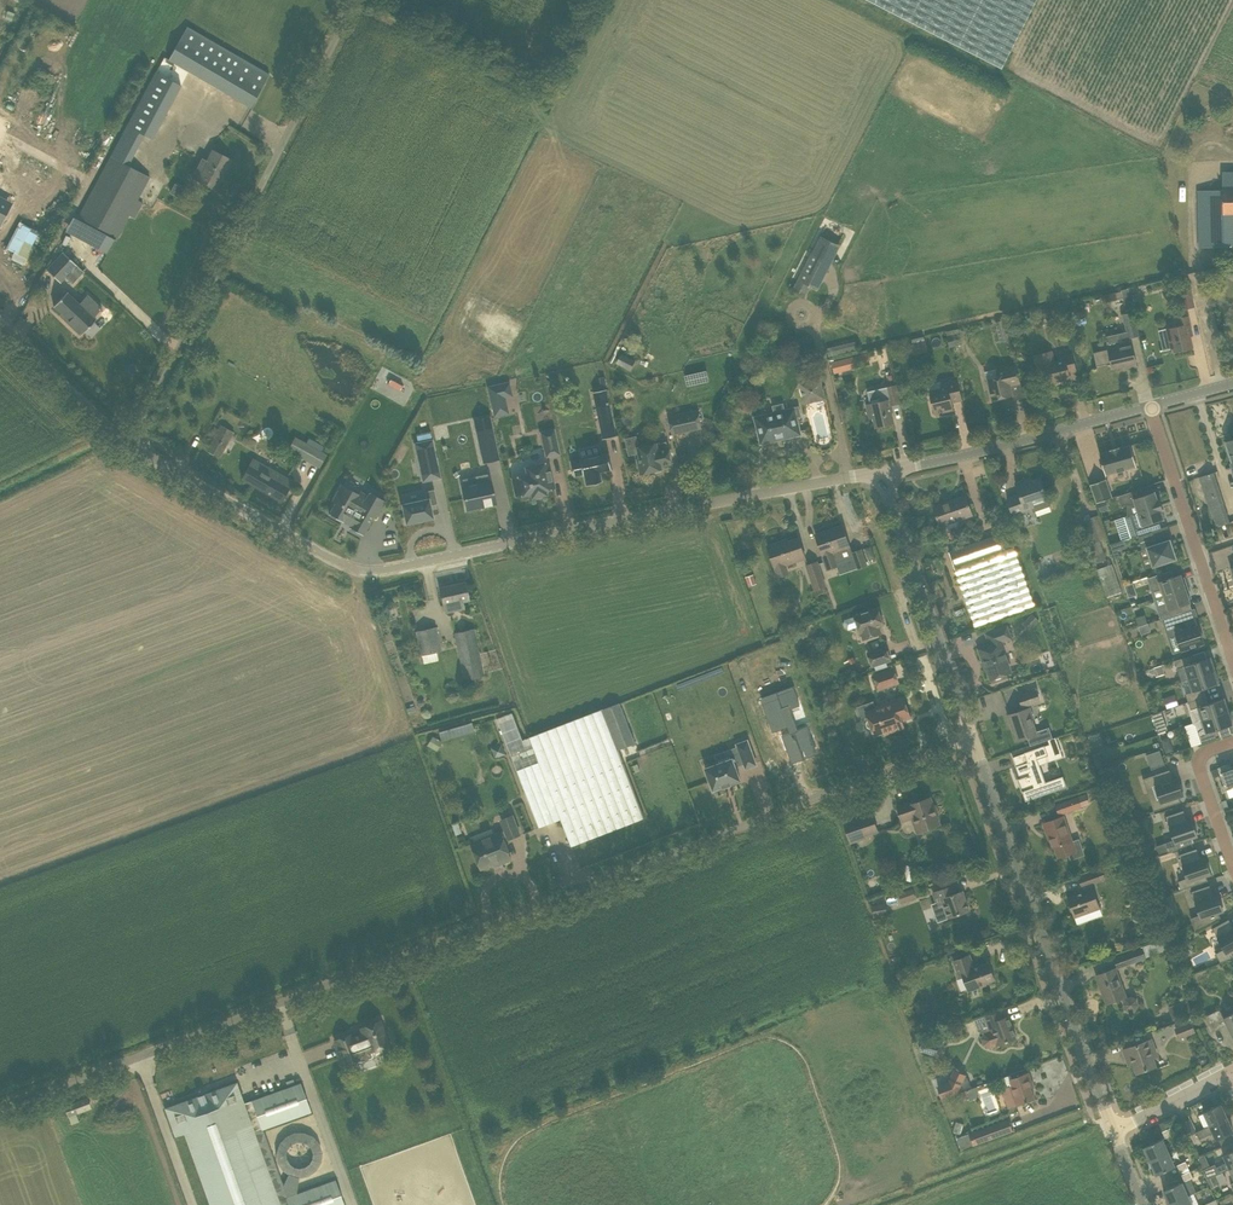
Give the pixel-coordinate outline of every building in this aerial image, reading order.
[(1002,68),(1037,0),(868,0),(1002,68)] [(251,107),(270,74),(257,67),(238,100),(251,107)] [(150,176),(139,171),(129,166),(145,136),(153,140),(165,117),(138,102),(77,216),(106,231),(117,237),(129,215),(135,218),(143,202),(137,199),(150,176)] [(231,159),(220,154),(211,149),(196,179),(216,189),(221,180),(219,179),(221,176),(222,177),(231,159)] [(1223,172),(1223,190),(1198,190),(1200,247),(1232,247),(1232,171),(1223,172)] [(9,257),(25,264),(41,231),(17,221),(5,247),(12,251),(9,257)] [(818,291),(825,278),(842,245),(821,235),(798,280),(818,291)] [(73,284),(84,272),(63,252),(47,269),(61,282),(66,277),(73,284)] [(1185,309),(1194,306),(1195,306),(1189,282),(1179,285),(1185,309)] [(1118,299),(1117,297),(1116,291),(1101,295),(1103,303),(1118,299)] [(76,329),(90,314),(67,292),(54,306),(67,318),(65,319),(76,329)] [(1054,315),(1051,306),(1039,309),(1041,318),(1054,315)] [(1139,335),(1133,312),(1123,314),(1129,338),(1139,335)] [(1193,347),(1191,336),(1194,336),(1189,315),(1177,318),(1179,325),(1169,328),(1174,352),(1193,347)] [(963,344),(960,333),(948,336),(950,347),(963,344)] [(827,349),(829,357),(858,350),(856,342),(827,349)] [(921,352),(919,342),(912,344),(914,353),(921,352)] [(1132,342),(1108,347),(1113,367),(1123,365),(1124,368),(1137,365),(1132,342)] [(1069,372),(1077,370),(1073,354),(1059,357),(1060,360),(1054,362),(1052,351),(1035,355),(1039,370),(1047,368),(1050,383),(1062,380),(1063,383),(1071,381),(1069,372)] [(859,365),(856,356),(839,360),(842,370),(856,367),(859,365)] [(988,378),(988,379),(993,399),(1013,395),(1010,385),(1020,383),(1016,364),(986,371),(987,378),(988,378)] [(804,403),(826,398),(821,378),(800,382),(804,403)] [(931,391),(936,413),(953,409),(951,400),(961,398),(961,400),(962,400),(957,379),(941,383),(943,388),(931,391)] [(511,394),(509,382),(486,387),(489,398),(511,394)] [(897,385),(887,387),(890,399),(889,400),(871,404),(876,427),(894,422),(890,405),(891,405),(901,402),(897,385)] [(600,424),(613,421),(609,403),(597,405),(596,406),(600,424)] [(755,415),(759,432),(761,444),(773,442),(774,440),(778,439),(779,440),(791,437),(791,435),(801,433),(795,406),(755,415)] [(698,411),(674,416),(669,417),(673,433),(701,427),(698,411)] [(219,457),(234,431),(221,423),(206,450),(219,457)] [(559,453),(553,429),(541,432),(546,456),(559,453)] [(437,463),(432,439),(415,443),(420,466),(437,463)] [(639,446),(639,451),(641,459),(638,459),(641,473),(644,472),(647,473),(650,473),(653,470),(662,468),(662,465),(672,463),(669,448),(668,448),(666,442),(657,444),(657,443),(639,447),(639,446)] [(327,455),(305,443),(298,456),(320,468),(327,455)] [(1106,474),(1137,466),(1131,445),(1120,448),(1119,447),(1111,449),(1111,450),(1100,453),(1106,474)] [(612,469),(609,452),(579,458),(579,460),(571,462),(571,461),(571,462),(574,476),(574,475),(582,474),(582,476),(583,475),(584,475),(586,485),(602,481),(600,471),(612,469)] [(253,458),(249,465),(242,478),(282,501),(289,488),(287,487),(291,480),(253,458)] [(548,462),(525,467),(527,475),(512,478),(516,496),(531,492),(532,496),(545,494),(544,489),(554,487),(548,462)] [(1200,477),(1209,506),(1223,502),(1214,472),(1200,477)] [(495,503),(489,473),(471,477),(473,485),(462,488),(467,509),(495,503)] [(1013,514),(1033,507),(1034,511),(1050,505),(1048,501),(1047,497),(1048,496),(1041,478),(1028,482),(1027,479),(1016,483),(1020,494),(1008,499),(1013,514)] [(1112,497),(1106,479),(1091,484),(1097,502),(1112,497)] [(1136,504),(1139,512),(1160,505),(1159,502),(1161,501),(1160,500),(1157,493),(1156,493),(1155,491),(1143,495),(1141,488),(1118,496),(1121,505),(1136,504)] [(366,498),(350,489),(341,505),(336,502),(329,514),(343,522),(344,520),(351,525),(350,528),(363,535),(373,516),(375,517),(385,500),(370,492),(366,498)] [(427,499),(402,504),(406,523),(433,517),(430,505),(437,503),(434,490),(425,492),(427,499)] [(973,514),(966,495),(933,506),(940,526),(973,514)] [(1230,522),(1223,502),(1209,506),(1216,527),(1230,522)] [(1161,508),(1160,505),(1139,512),(1125,516),(1132,537),(1138,535),(1153,530),(1162,527),(1159,520),(1164,519),(1163,517),(1165,516),(1163,509),(1163,507),(1161,508)] [(1083,520),(1097,562),(1106,559),(1093,517),(1083,520)] [(850,547),(843,525),(816,534),(825,561),(828,569),(837,566),(836,563),(854,557),(852,552),(852,551),(851,552),(850,547)] [(1158,544),(1153,530),(1138,535),(1143,550),(1148,549),(1154,566),(1165,562),(1166,564),(1175,562),(1174,559),(1176,558),(1170,540),(1158,544)] [(1000,534),(961,548),(950,552),(976,626),(1035,606),(1014,546),(1005,549),(1000,534)] [(768,545),(776,568),(779,576),(789,573),(786,565),(806,558),(799,538),(782,543),(781,541),(768,545)] [(1125,539),(1111,541),(1113,556),(1122,555),(1120,548),(1126,547),(1125,539)] [(867,565),(861,549),(852,552),(854,557),(858,569),(867,565)] [(807,565),(815,589),(826,586),(817,561),(807,565)] [(1106,596),(1123,591),(1113,562),(1097,567),(1106,596)] [(1161,587),(1164,595),(1188,587),(1185,577),(1183,578),(1181,574),(1170,578),(1168,571),(1148,578),(1152,590),(1161,587)] [(445,613),(464,609),(463,601),(468,600),(465,582),(440,587),(445,613)] [(1133,582),(1124,585),(1127,596),(1136,593),(1133,582)] [(1192,597),(1188,587),(1164,595),(1167,603),(1158,606),(1162,619),(1181,612),(1179,605),(1190,602),(1189,598),(1192,597)] [(855,615),(855,616),(845,619),(843,623),(844,627),(849,629),(858,626),(860,632),(861,632),(863,639),(882,633),(879,626),(884,624),(878,607),(855,615)] [(1184,621),(1181,612),(1162,619),(1166,633),(1175,630),(1182,650),(1193,647),(1195,648),(1201,646),(1202,644),(1204,643),(1200,630),(1199,630),(1194,618),(1184,621)] [(1142,634),(1151,630),(1148,623),(1139,626),(1142,634)] [(1007,626),(987,633),(991,644),(979,648),(983,660),(985,660),(991,678),(994,677),(996,679),(1002,678),(1002,675),(1011,672),(1003,649),(1005,648),(1002,641),(1011,638),(1007,626)] [(436,627),(417,631),(422,655),(441,651),(436,627)] [(454,633),(464,680),(485,676),(475,628),(454,633)] [(886,646),(875,650),(866,653),(871,667),(891,660),(886,646)] [(1053,651),(1042,652),(1044,666),(1054,665),(1053,651)] [(1185,666),(1189,678),(1215,670),(1211,657),(1192,663),(1192,662),(1191,662),(1189,656),(1193,655),(1193,654),(1175,660),(1178,668),(1185,666)] [(894,669),(875,675),(880,689),(899,682),(894,669)] [(1220,683),(1215,670),(1189,678),(1193,691),(1186,694),(1189,701),(1207,696),(1202,696),(1200,690),(1201,689),(1220,683)] [(784,710),(798,705),(798,704),(797,704),(792,689),(777,694),(777,691),(776,691),(776,692),(778,697),(762,703),(772,730),(772,731),(785,726),(787,732),(779,735),(779,736),(780,736),(790,762),(801,758),(801,760),(802,759),(802,758),(799,750),(801,749),(804,756),(815,752),(805,726),(806,726),(806,725),(792,731),(784,710)] [(1019,696),(1020,698),(1023,706),(1040,700),(1037,690),(1019,696)] [(1163,696),(1166,707),(1178,705),(1176,693),(1163,696)] [(911,717),(904,696),(876,706),(877,709),(868,712),(867,711),(869,719),(868,719),(867,723),(868,726),(871,728),(872,728),(875,735),(884,731),(885,734),(901,728),(899,721),(911,717)] [(1193,723),(1229,711),(1224,698),(1206,704),(1205,703),(1203,697),(1207,696),(1189,701),(1195,719),(1193,723)] [(636,743),(620,702),(603,709),(530,736),(523,739),(513,713),(498,718),(539,827),(561,819),(572,846),(645,817),(619,749),(636,743)] [(1049,727),(1036,731),(1032,718),(1033,718),(1030,707),(1008,715),(1012,725),(1014,724),(1019,740),(1028,736),(1031,745),(1048,739),(1053,738),(1049,727)] [(1161,710),(1153,712),(1158,731),(1166,729),(1161,710)] [(1229,711),(1193,723),(1196,725),(1198,731),(1202,743),(1220,737),(1220,736),(1216,737),(1214,732),(1215,731),(1214,730),(1232,724),(1229,711)] [(441,740),(476,730),(473,719),(438,730),(441,740)] [(432,735),(427,744),(436,749),(441,740),(432,735)] [(1167,752),(1175,749),(1168,735),(1161,738),(1167,752)] [(1050,743),(1051,747),(1059,745),(1056,736),(1053,738),(1048,739),(1050,743)] [(705,769),(713,790),(723,786),(724,787),(731,784),(731,783),(740,780),(735,766),(743,763),(745,769),(757,764),(747,739),(736,744),(739,751),(730,755),(731,758),(705,769)] [(1023,791),(1026,801),(1067,786),(1063,776),(1046,782),(1038,759),(1049,755),(1045,745),(1025,752),(1028,762),(1016,766),(1023,786),(1021,787),(1022,792),(1023,791)] [(1165,764),(1160,749),(1146,754),(1149,762),(1153,760),(1156,767),(1165,764)] [(1146,753),(1137,755),(1139,770),(1149,768),(1146,753)] [(1232,768),(1231,763),(1218,767),(1219,769),(1221,775),(1226,790),(1232,787),(1232,768)] [(1170,769),(1143,778),(1146,787),(1155,784),(1160,799),(1151,802),(1154,810),(1181,801),(1179,796),(1184,795),(1182,790),(1184,790),(1181,782),(1180,782),(1178,778),(1173,780),(1170,769)] [(1059,814),(1081,807),(1090,804),(1087,794),(1078,797),(1056,805),(1059,814)] [(913,801),(897,806),(903,821),(913,818),(917,832),(940,824),(937,815),(939,814),(936,805),(934,806),(931,797),(913,803),(913,801)] [(1195,823),(1189,825),(1184,810),(1166,816),(1174,840),(1165,843),(1168,850),(1168,851),(1195,842),(1193,837),(1198,836),(1196,831),(1198,831),(1195,823)] [(845,824),(849,835),(851,840),(878,831),(873,814),(845,824)] [(482,868),(493,864),(500,861),(501,863),(512,859),(504,838),(508,836),(509,839),(520,834),(513,815),(502,819),(506,830),(472,843),(482,868)] [(1063,816),(1055,818),(1044,822),(1048,834),(1050,833),(1059,857),(1076,851),(1072,841),(1071,841),(1063,816)] [(1168,850),(1165,843),(1157,846),(1159,853),(1168,850)] [(1208,861),(1206,861),(1205,857),(1200,858),(1197,848),(1179,854),(1183,865),(1187,878),(1178,881),(1181,889),(1208,880),(1206,875),(1211,874),(1209,869),(1211,869),(1208,861)] [(1075,917),(1087,912),(1100,907),(1092,885),(1092,886),(1091,884),(1107,879),(1103,869),(1080,878),(1084,889),(1081,890),(1082,892),(1068,897),(1075,917)] [(957,893),(954,885),(934,892),(938,905),(944,903),(949,917),(970,910),(963,890),(957,893)] [(1210,885),(1192,891),(1200,914),(1191,918),(1195,931),(1221,917),(1219,912),(1224,911),(1222,906),(1224,906),(1221,898),(1219,898),(1218,894),(1213,896),(1210,885)] [(901,901),(915,896),(912,887),(898,892),(901,901)] [(1173,901),(1171,895),(1162,898),(1165,904),(1173,901)] [(872,905),(875,917),(888,915),(886,902),(872,905)] [(1229,919),(1213,928),(1225,950),(1216,954),(1221,962),(1232,958),(1232,926),(1229,919)] [(1186,939),(1179,942),(1184,952),(1191,948),(1186,939)] [(1146,957),(1143,948),(1115,958),(1118,967),(1146,957)] [(968,988),(995,979),(989,962),(974,968),(969,955),(954,960),(960,974),(963,973),(968,988)] [(1115,968),(1096,975),(1107,1003),(1126,996),(1115,968)] [(1133,994),(1121,999),(1126,1012),(1139,1007),(1133,994)] [(1209,1028),(1211,1032),(1227,1024),(1232,1035),(1232,1012),(1224,1017),(1220,1008),(1203,1017),(1209,1028)] [(1000,1011),(985,1016),(990,1030),(984,1032),(981,1038),(984,1045),(990,1047),(1017,1038),(1009,1016),(1003,1018),(1000,1011)] [(363,1033),(354,1036),(352,1037),(351,1034),(336,1040),(345,1065),(359,1059),(360,1062),(373,1057),(370,1051),(389,1044),(388,1041),(391,1037),(389,1032),(385,1031),(380,1020),(361,1028),(363,1033)] [(1176,1027),(1176,1028),(1180,1037),(1195,1031),(1192,1021),(1176,1027)] [(923,1038),(920,1048),(920,1050),(937,1055),(940,1043),(923,1038)] [(1151,1039),(1124,1049),(1128,1060),(1132,1058),(1137,1072),(1156,1065),(1150,1049),(1155,1047),(1151,1039)] [(1009,1107),(1016,1105),(1035,1098),(1030,1083),(1033,1082),(1029,1072),(1026,1073),(1025,1068),(1011,1073),(1012,1078),(1010,1079),(1012,1085),(1002,1088),(1009,1107)] [(968,1088),(964,1077),(961,1078),(950,1073),(945,1084),(935,1088),(939,1098),(968,1088)] [(335,1180),(288,1197),(263,1129),(311,1112),(300,1083),(244,1103),(237,1082),(204,1094),(203,1093),(203,1094),(198,1096),(198,1095),(197,1095),(165,1108),(175,1136),(184,1133),(210,1204),(344,1204),(335,1180)] [(85,1096),(62,1106),(69,1123),(77,1120),(75,1113),(90,1107),(85,1096)] [(1210,1125),(1228,1118),(1222,1103),(1204,1112),(1210,1125)] [(1182,1122),(1187,1136),(1196,1131),(1195,1128),(1190,1117),(1190,1118),(1190,1119),(1182,1122)] [(1228,1118),(1210,1125),(1196,1131),(1200,1139),(1213,1132),(1216,1139),(1232,1132),(1232,1129),(1228,1118)] [(1009,1119),(969,1133),(970,1133),(958,1138),(962,1148),(973,1144),(974,1145),(1013,1130),(1009,1119)] [(1163,1131),(1165,1137),(1174,1134),(1171,1127),(1163,1131)] [(286,1131),(286,1139),(306,1140),(306,1146),(314,1146),(314,1133),(286,1131)] [(1201,1141),(1200,1139),(1196,1131),(1187,1136),(1190,1143),(1194,1141),(1195,1143),(1201,1141)] [(1151,1160),(1169,1152),(1163,1138),(1145,1147),(1151,1160)] [(1229,1169),(1232,1167),(1232,1150),(1223,1155),(1229,1169)] [(1151,1160),(1157,1174),(1175,1166),(1169,1152),(1151,1160)] [(1180,1171),(1188,1167),(1186,1161),(1177,1165),(1180,1171)] [(1193,1178),(1190,1171),(1182,1174),(1185,1181),(1193,1178)] [(1216,1175),(1210,1177),(1214,1187),(1220,1184),(1216,1175)] [(1164,1190),(1170,1204),(1189,1195),(1182,1181),(1164,1190)] [(1189,1195),(1170,1204),(1171,1204),(1194,1204),(1189,1195)]
